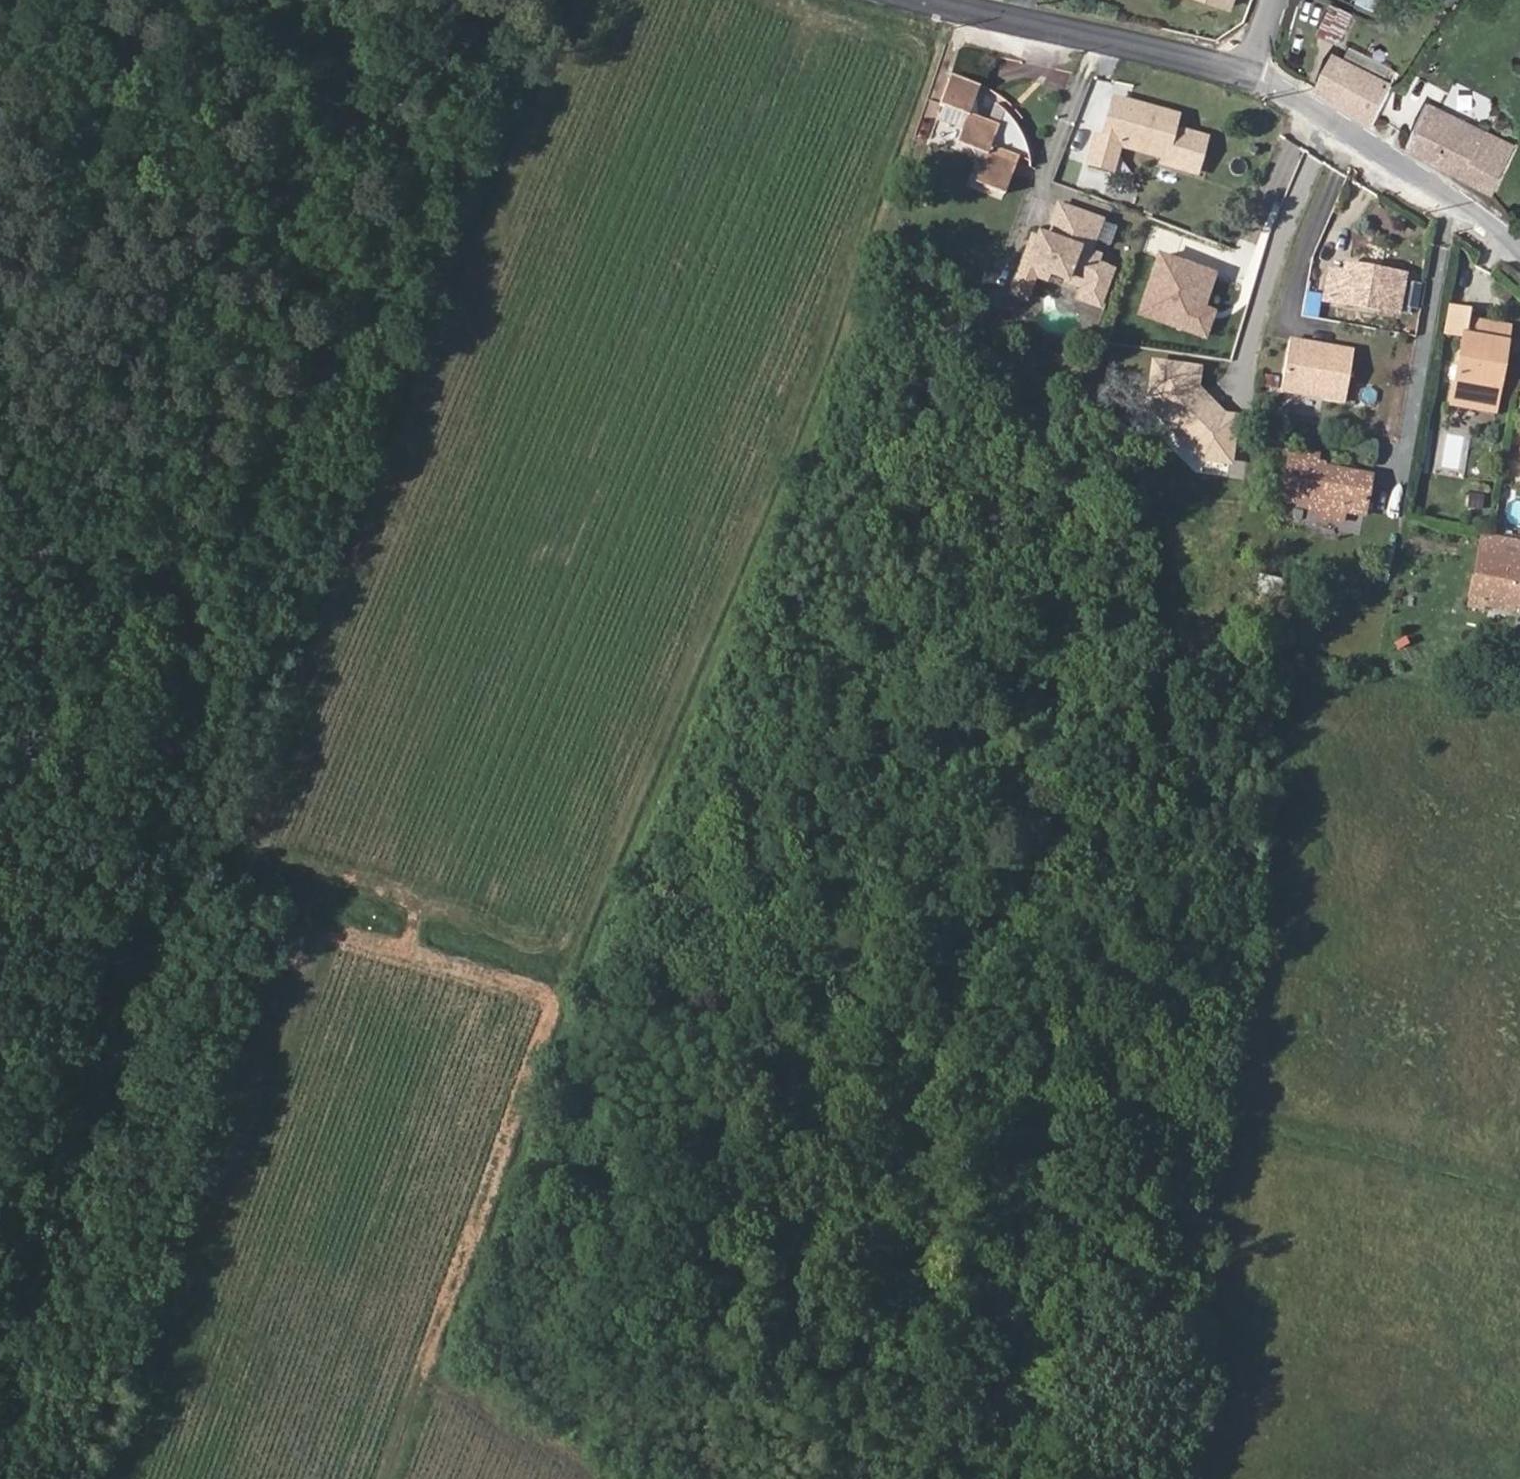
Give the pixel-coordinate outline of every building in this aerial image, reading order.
[(1230,8),(1233,0),(1208,0),(1230,8)] [(1354,3),(1371,11),(1376,0),(1355,0),(1354,3)] [(1355,13),(1335,4),(1321,35),(1341,44),(1355,13)] [(1372,124),(1376,116),(1392,86),(1393,84),(1337,56),(1321,89),(1319,91),(1372,124)] [(971,79),(943,70),(932,101),(936,103),(932,116),(952,123),(947,137),(966,145),(966,149),(969,153),(972,155),(964,176),(997,187),(1009,155),(1019,159),(1020,147),(1015,132),(1008,121),(995,107),(990,120),(968,113),(971,79)] [(1177,114),(1115,97),(1104,136),(1103,140),(1119,145),(1165,157),(1177,114)] [(1410,149),(1466,179),(1495,194),(1516,144),(1512,142),(1492,132),(1484,128),(1474,123),(1478,113),(1469,108),(1464,118),(1430,102),(1427,109),(1424,117),(1415,137),(1410,149)] [(1417,114),(1424,117),(1427,109),(1421,106),(1417,114)] [(1091,161),(1113,167),(1119,145),(1103,140),(1104,136),(1098,134),(1091,161)] [(1092,213),(1064,203),(1053,235),(1045,232),(1044,235),(1033,263),(1054,270),(1056,264),(1073,270),(1071,276),(1090,283),(1088,290),(1107,297),(1118,267),(1101,261),(1104,254),(1094,250),(1103,225),(1090,220),(1092,213)] [(1106,218),(1092,213),(1090,220),(1103,225),(1106,218)] [(1052,276),(1054,270),(1033,263),(1044,235),(1039,234),(1018,290),(1032,295),(1041,272),(1052,276)] [(1218,273),(1158,252),(1136,314),(1196,335),(1218,273)] [(1327,268),(1319,303),(1399,317),(1407,274),(1344,263),(1342,270),(1327,268)] [(1054,270),(1071,276),(1073,270),(1056,264),(1054,270)] [(1107,297),(1088,290),(1086,296),(1105,303),(1107,297)] [(1302,291),(1300,315),(1316,317),(1319,293),(1302,291)] [(1451,400),(1495,408),(1510,323),(1471,316),(1468,331),(1464,330),(1451,400)] [(1310,346),(1289,342),(1280,393),(1301,397),(1308,392),(1318,393),(1322,401),(1343,405),(1353,354),(1332,350),(1322,357),(1316,355),(1310,346)] [(1332,350),(1310,346),(1316,355),(1322,357),(1332,350)] [(1308,392),(1301,397),(1322,401),(1318,393),(1308,392)] [(1349,507),(1368,510),(1373,476),(1319,466),(1321,455),(1294,451),(1285,501),(1319,506),(1319,509),(1347,514),(1348,512),(1349,507)] [(1367,515),(1368,510),(1349,507),(1348,512),(1367,515)] [(1347,514),(1319,509),(1317,518),(1346,523),(1347,514)] [(1458,602),(1490,608),(1492,599),(1519,604),(1519,558),(1458,547),(1454,573),(1464,575),(1458,602)]
